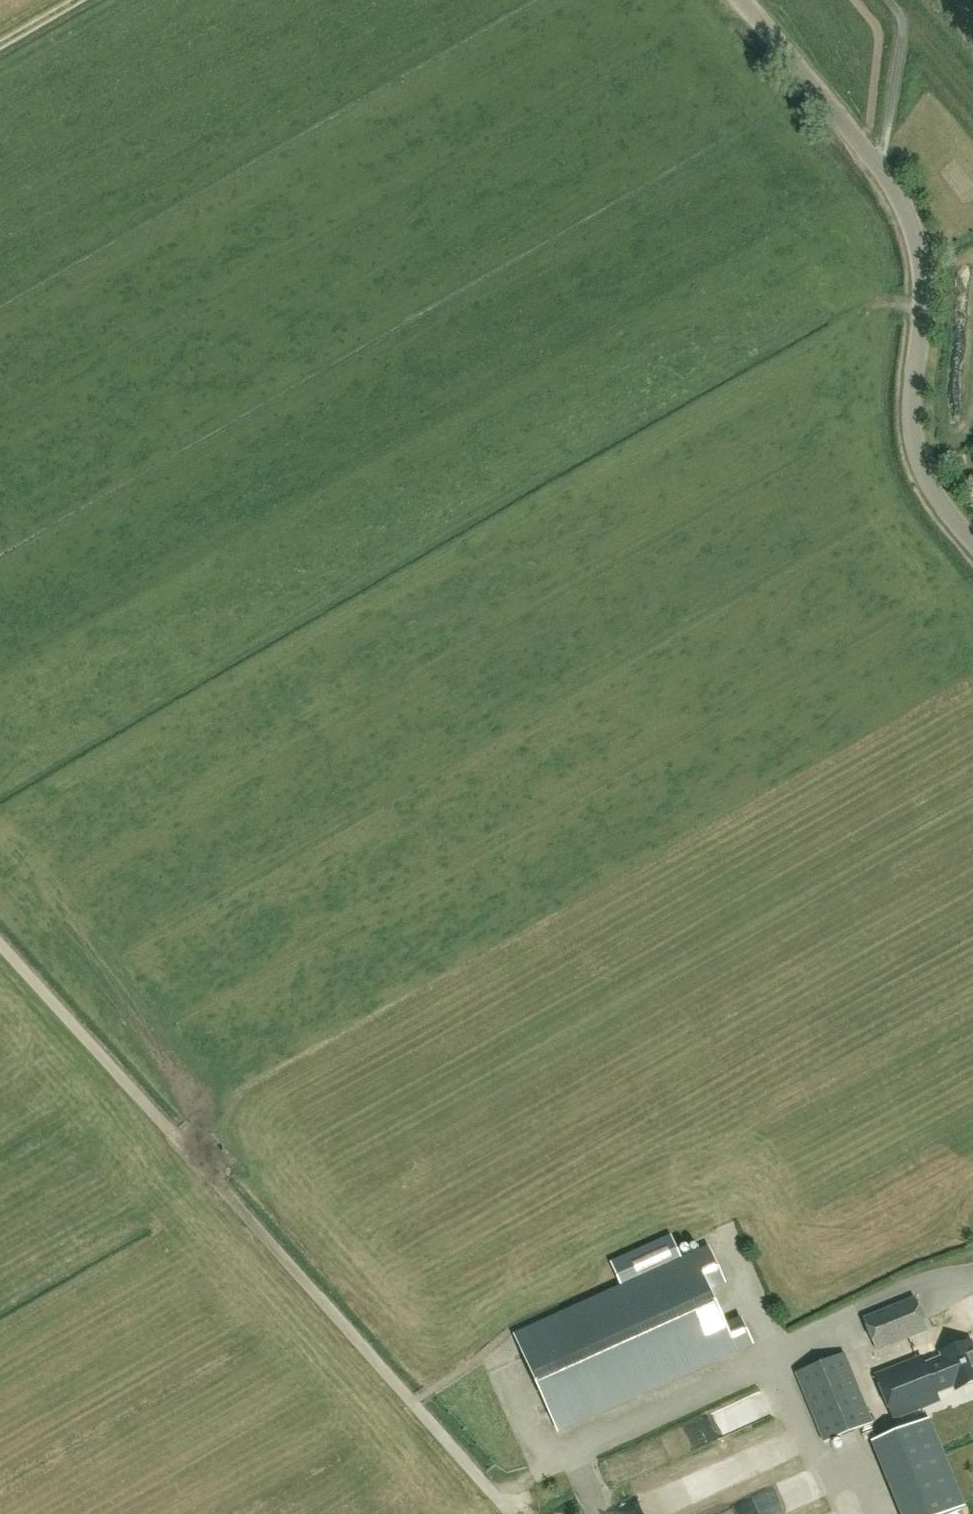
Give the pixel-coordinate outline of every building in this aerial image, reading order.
[(558,1430),(752,1342),(741,1318),(725,1325),(710,1292),(726,1285),(710,1250),(682,1262),(671,1236),(611,1263),(623,1289),(516,1337),(558,1430)] [(926,1329),(928,1329),(916,1299),(864,1320),(876,1350),(909,1337),(906,1329),(923,1322),(926,1329)] [(970,1342),(942,1354),(943,1357),(925,1365),(937,1394),(955,1387),(957,1390),(972,1383),(972,1349),(970,1342)] [(824,1443),(873,1424),(844,1354),(796,1374),(824,1443)] [(875,1441),(905,1513),(949,1513),(967,1506),(931,1418),(875,1441)]
